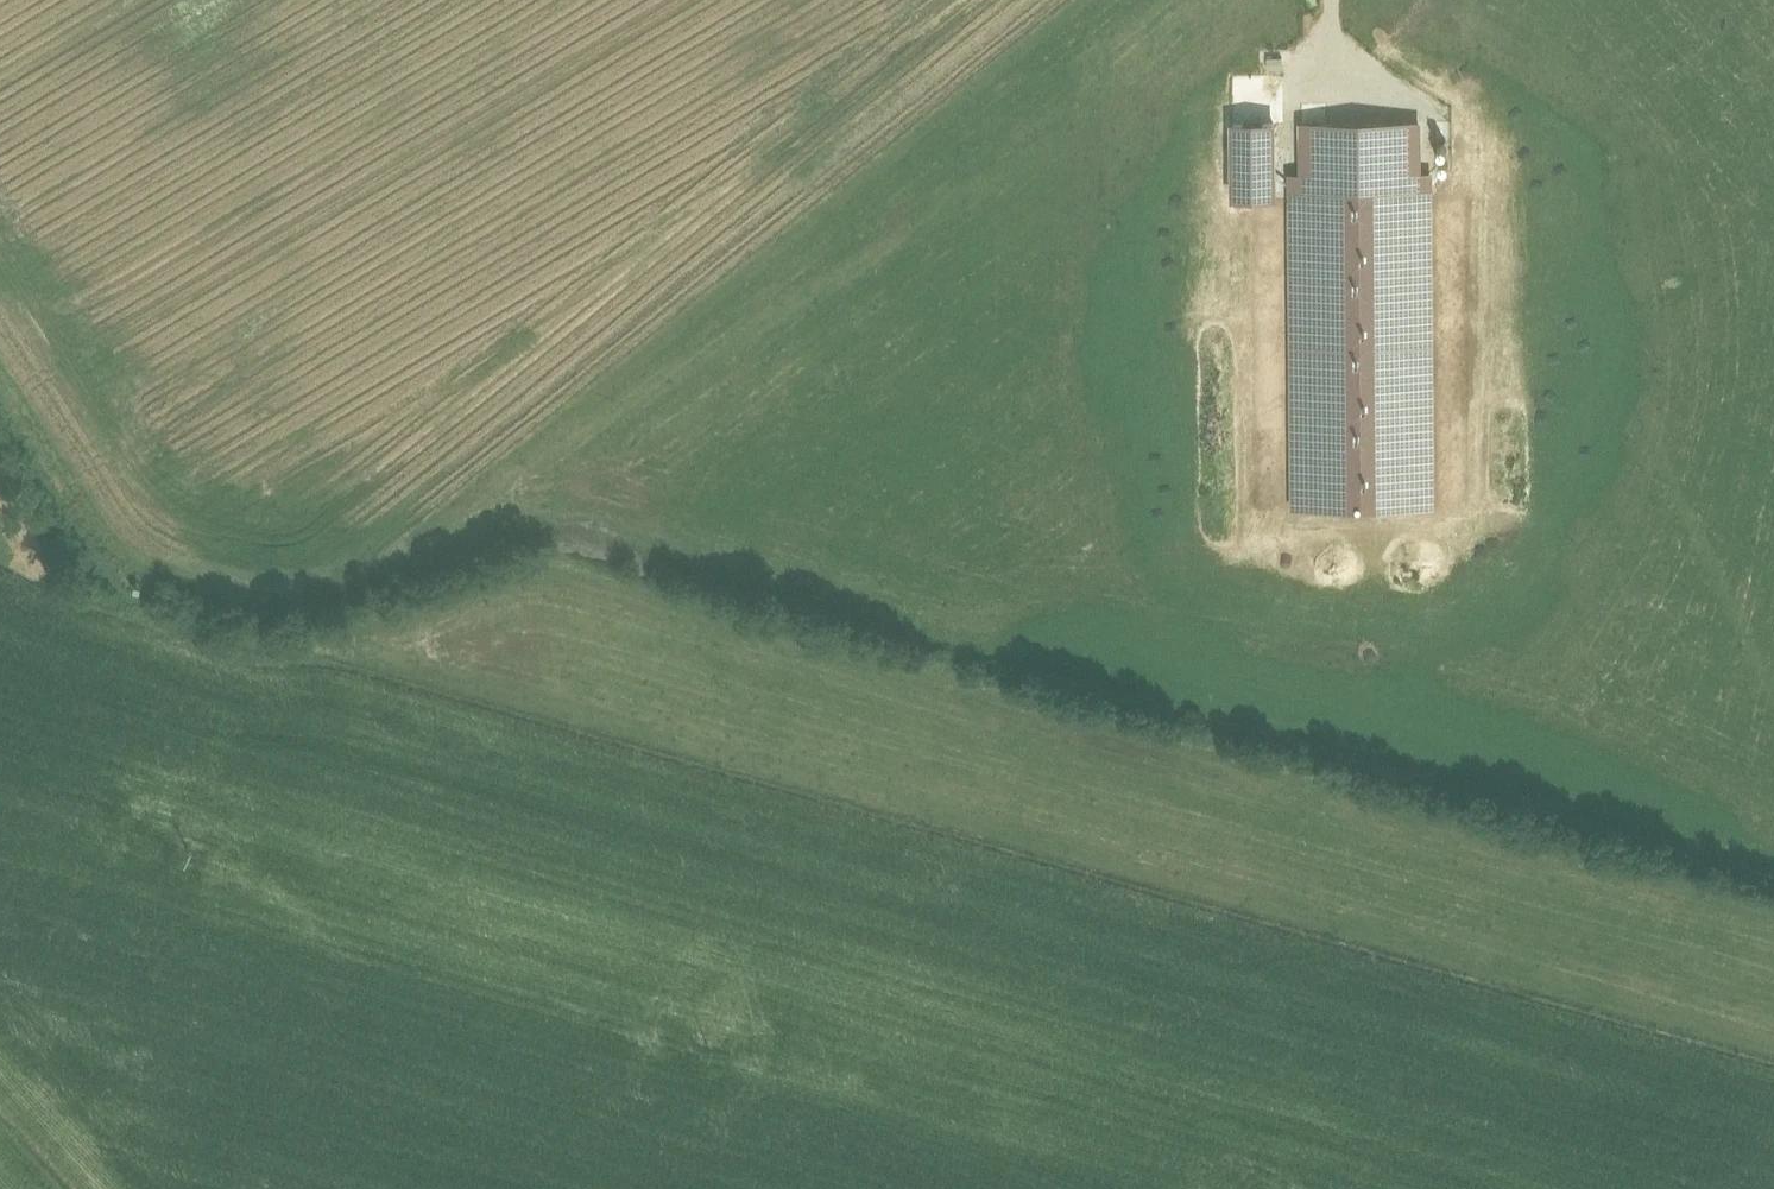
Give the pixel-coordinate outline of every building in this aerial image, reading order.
[(1281,123),(1234,123),(1235,200),(1282,200),(1281,123)] [(1426,123),(1304,124),(1305,175),(1294,175),(1296,509),(1440,508),(1437,173),(1427,173),(1426,123)]
